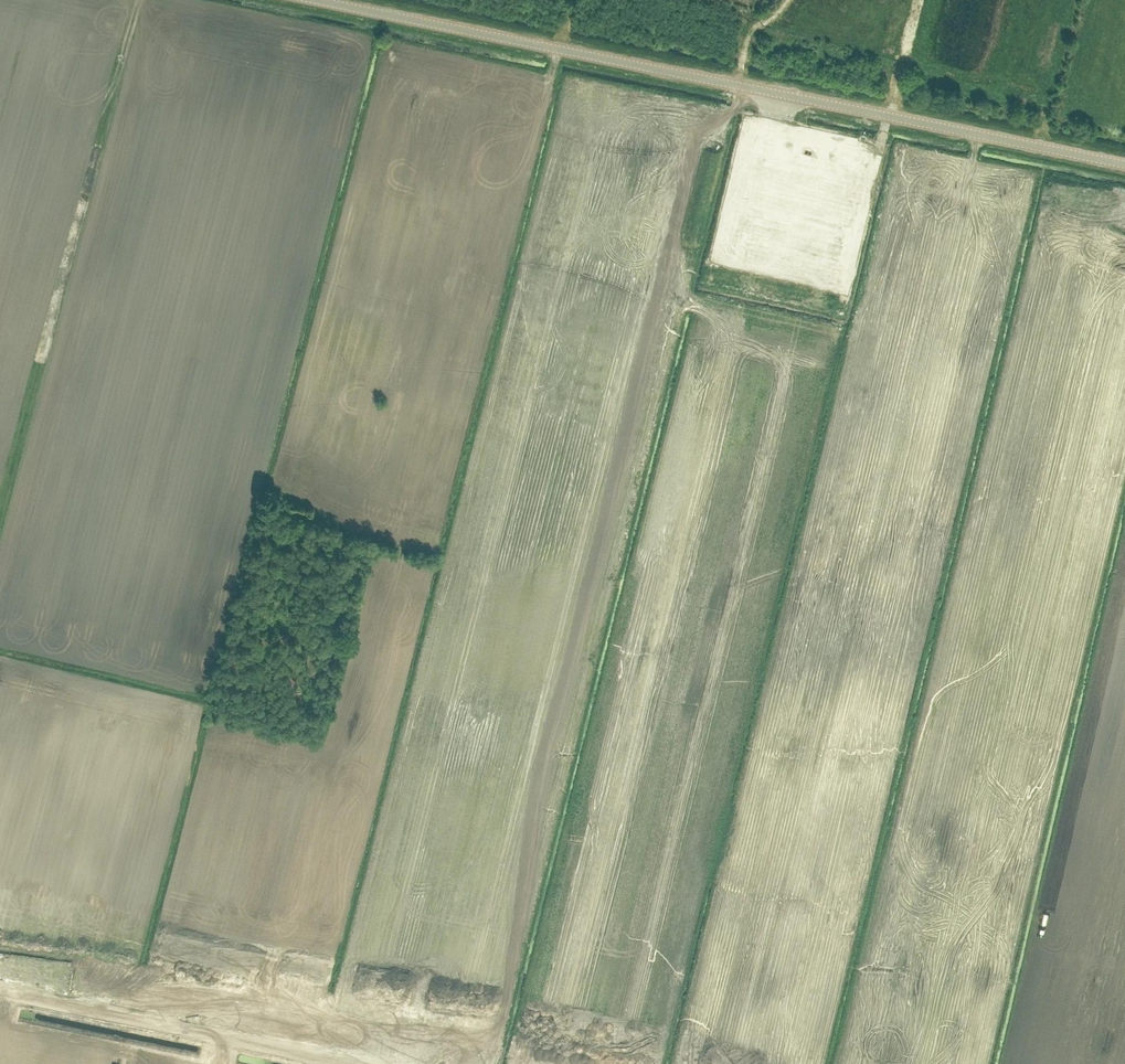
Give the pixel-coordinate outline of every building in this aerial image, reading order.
[(784,156),(784,159),(808,160),(808,157),(813,157),(813,150),(788,149),(787,156),(784,156)]
